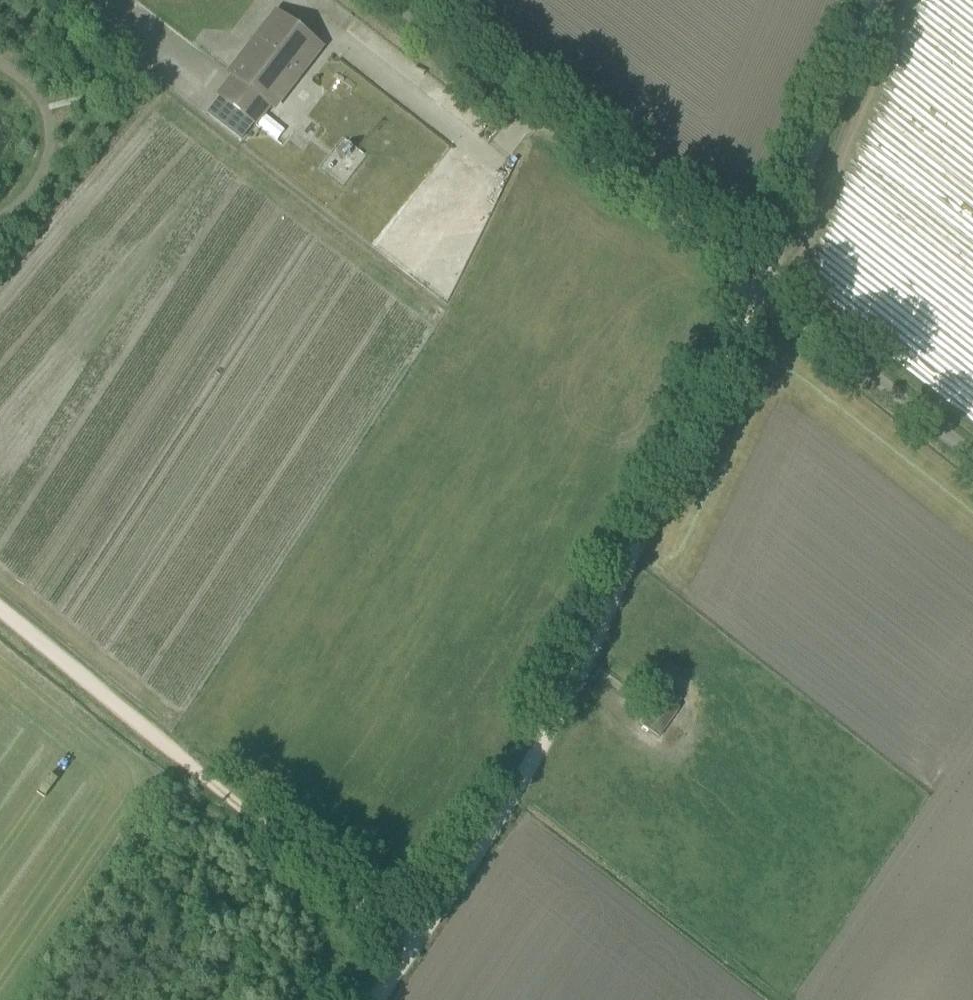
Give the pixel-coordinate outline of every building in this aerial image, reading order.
[(229,75),(232,77),(270,107),(273,109),(321,47),(277,13),(229,75)] [(256,126),(270,107),(232,77),(218,96),(256,126)]
